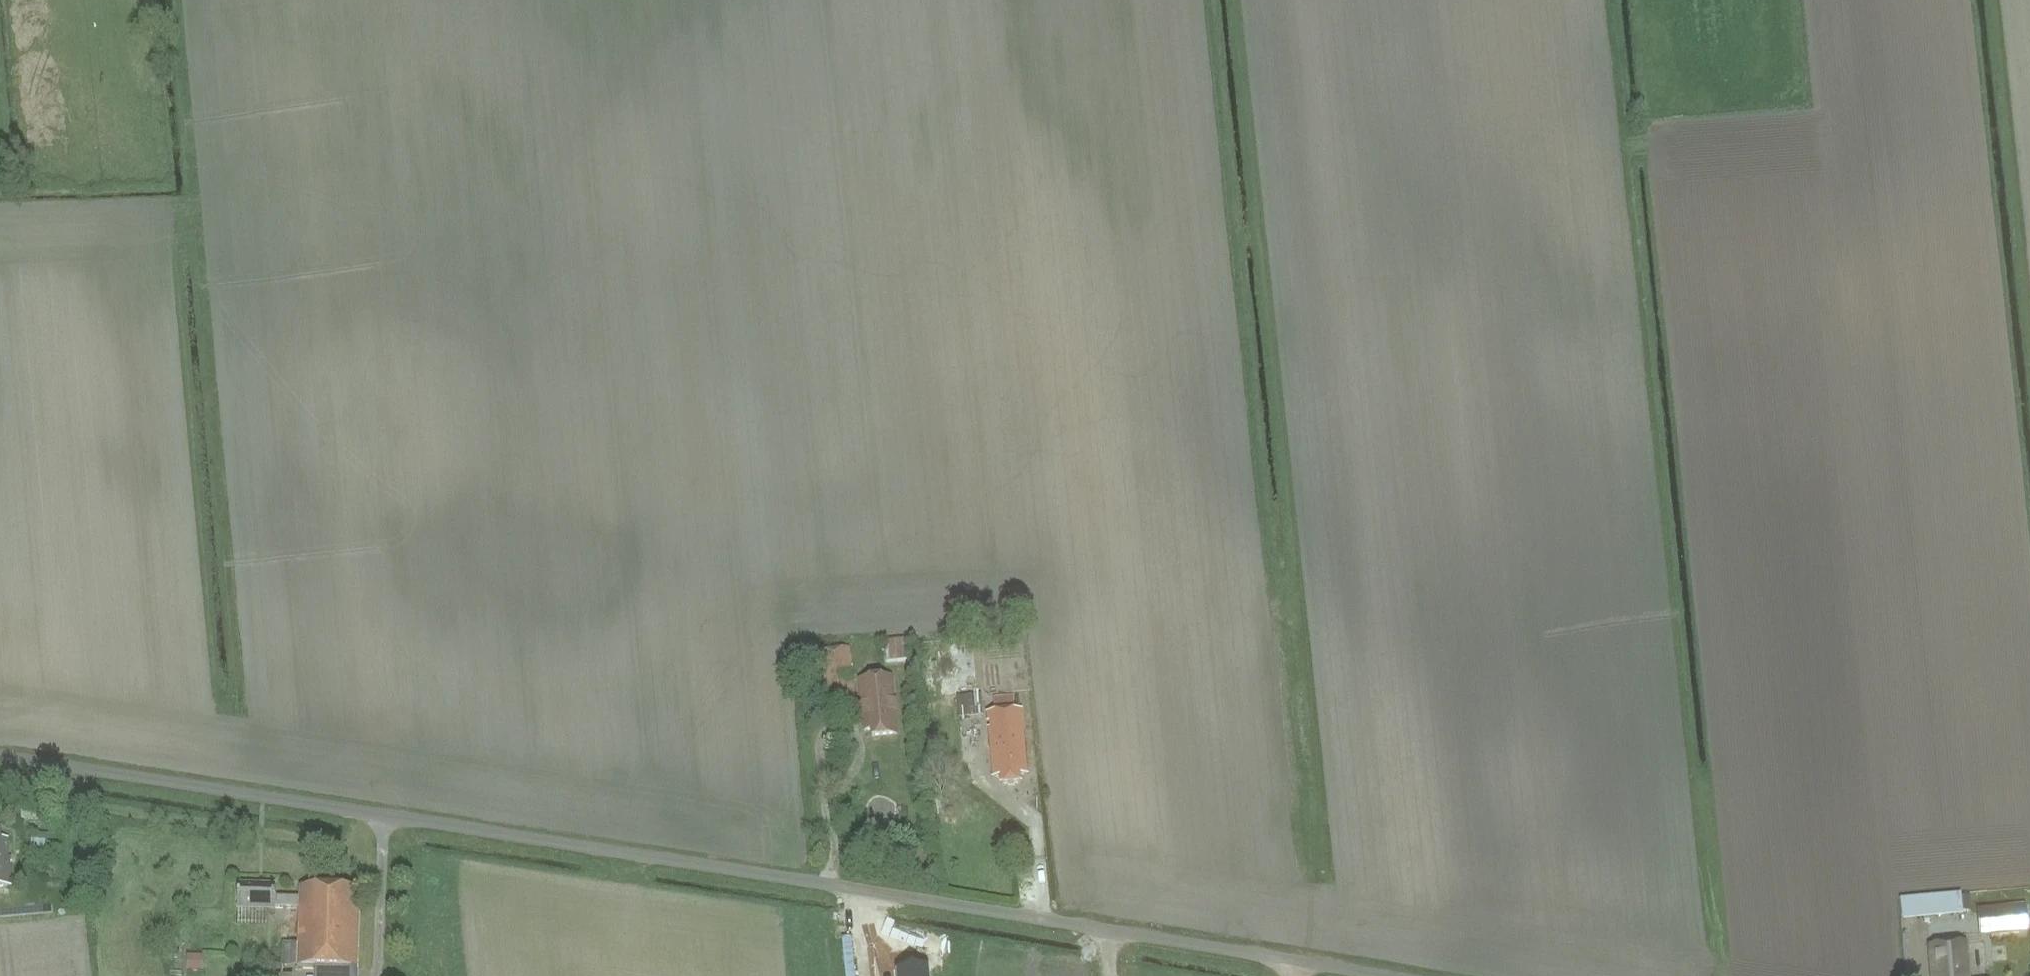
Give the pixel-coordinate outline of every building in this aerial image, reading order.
[(887,662),(908,660),(906,639),(885,641),(887,662)] [(854,700),(849,649),(817,653),(823,704),(828,703),(828,706),(847,704),(846,701),(854,700)] [(858,680),(863,731),(870,731),(871,737),(896,735),(890,677),(858,680)] [(983,716),(981,686),(956,689),(959,719),(983,716)] [(1018,776),(1026,775),(1021,710),(986,713),(992,778),(999,777),(1000,786),(1019,784),(1018,776)] [(946,764),(934,765),(935,776),(947,775),(946,764)] [(42,820),(43,814),(23,812),(22,818),(42,820)] [(12,886),(10,852),(0,845),(0,887),(12,886)] [(239,885),(238,911),(276,911),(276,908),(298,909),(297,967),(316,967),(316,975),(359,975),(361,888),(299,887),(299,897),(276,897),(276,886),(239,885)] [(1900,916),(1964,912),(1962,890),(1899,894),(1900,916)] [(1978,910),(1981,938),(2029,933),(2027,906),(1978,910)] [(1928,947),(1931,975),(1969,975),(1965,943),(1960,943),(1928,947)] [(202,970),(202,956),(188,956),(188,970),(202,970)]
